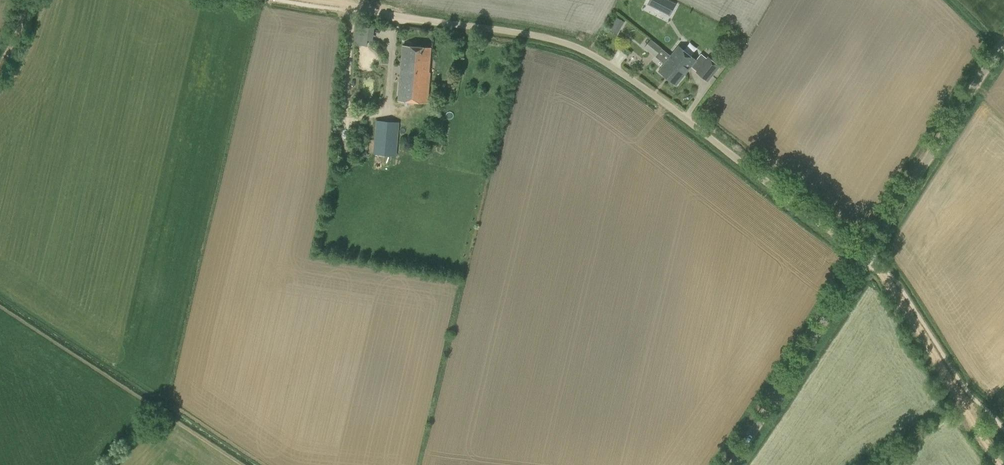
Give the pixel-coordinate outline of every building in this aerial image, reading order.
[(670,14),(675,1),(673,0),(648,0),(646,4),(670,14)] [(615,16),(609,30),(618,34),(624,20),(615,16)] [(367,40),(373,40),(373,24),(354,24),(354,44),(367,44),(367,40)] [(678,46),(671,55),(651,39),(650,40),(680,64),(677,67),(685,73),(690,66),(696,71),(696,72),(708,81),(720,66),(708,56),(706,58),(701,53),(696,60),(678,46)] [(680,64),(650,40),(644,47),(664,64),(659,71),(676,84),(685,73),(677,67),(680,64)] [(431,47),(403,45),(398,100),(427,103),(430,72),(429,72),(431,47)] [(376,120),(376,126),(374,153),(396,155),(399,122),(376,120)]
